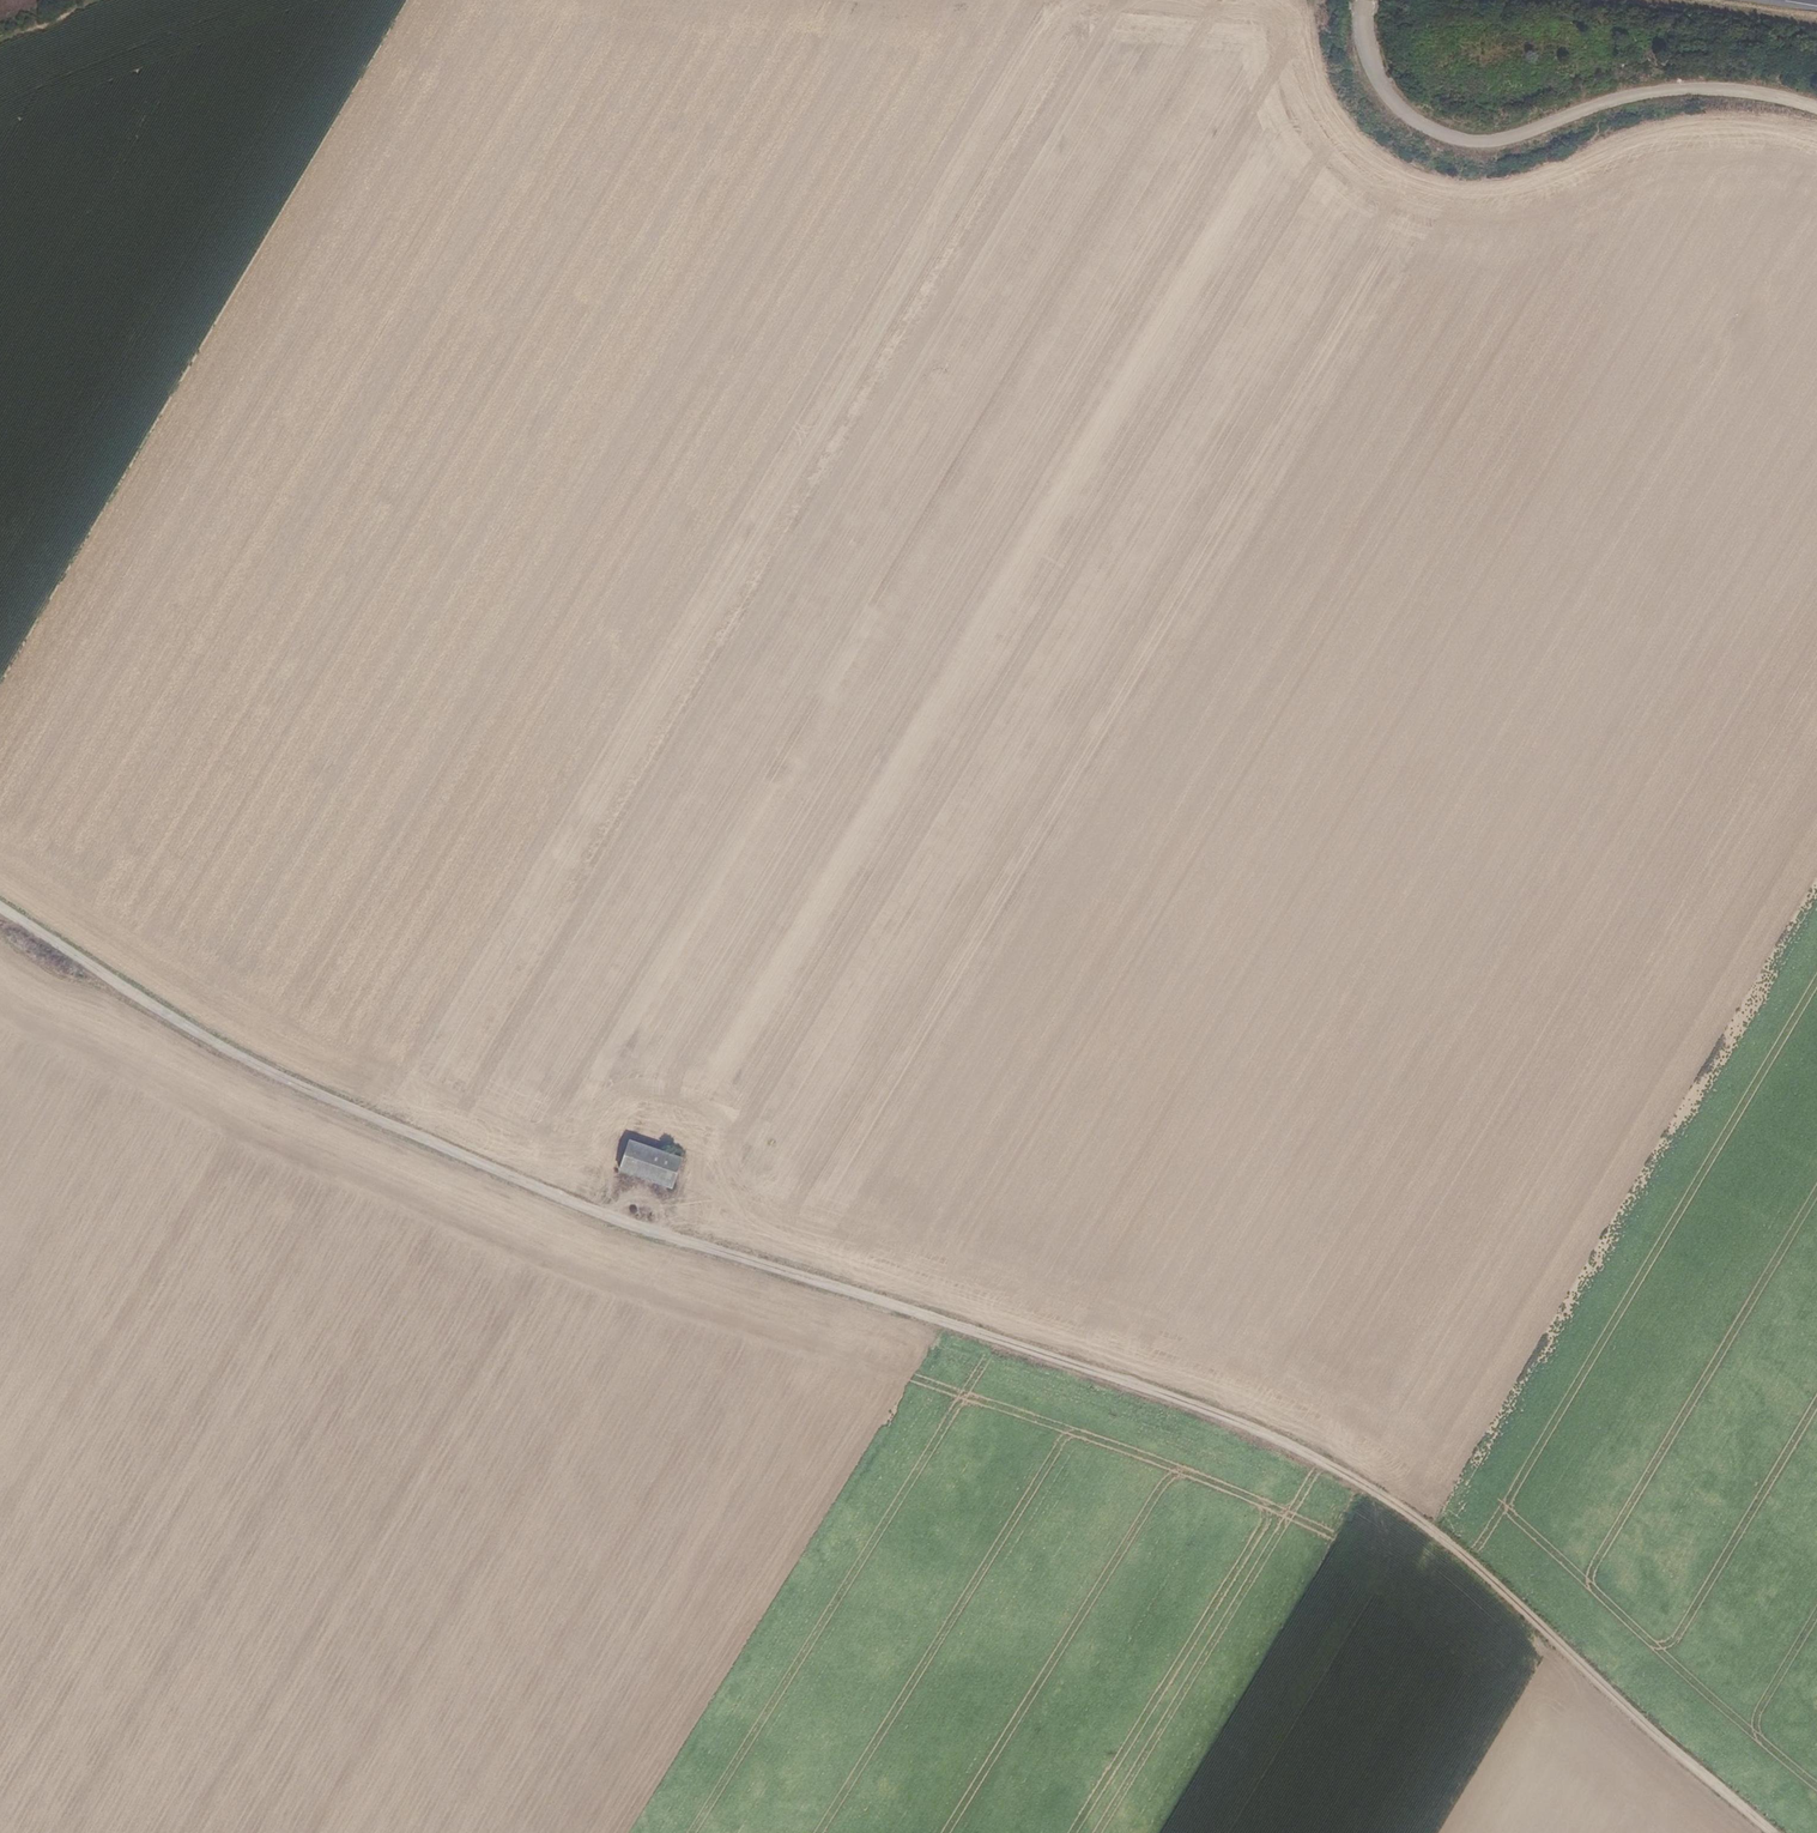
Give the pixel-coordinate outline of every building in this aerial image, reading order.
[(617,1168),(670,1186),(680,1157),(627,1139),(617,1168)]
